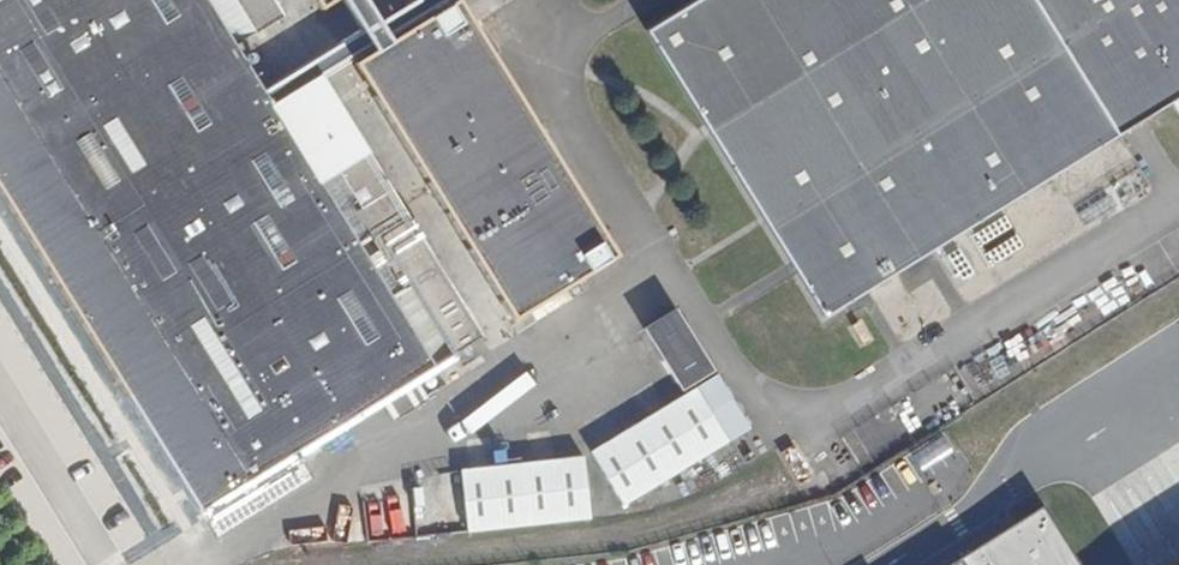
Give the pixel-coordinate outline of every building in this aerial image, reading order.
[(229,40),(274,10),(268,0),(0,0),(0,188),(196,507),(375,395),(428,362),(314,177),(271,105),(269,102),(262,91),(229,40)] [(393,8),(262,91),(269,102),(400,21),(404,27),(417,20),(413,13),(434,0),(408,0),(407,1),(406,0),(388,0),(393,8)] [(451,0),(448,0),(417,20),(404,27),(349,61),(505,315),(519,306),(526,319),(563,296),(556,284),(605,252),(451,0)] [(807,317),(1178,94),(1178,0),(681,0),(636,27),(807,317)] [(314,177),(428,362),(470,333),(316,78),(278,101),(322,172),(314,177)] [(322,172),(278,101),(271,105),(314,177),(322,172)] [(709,370),(676,315),(643,333),(678,389),(709,370)] [(442,385),(428,362),(375,395),(391,417),(442,385)] [(711,414),(697,393),(591,453),(624,506),(748,431),(730,404),(711,414)] [(583,522),(577,463),(458,473),(463,533),(583,522)] [(971,556),(977,564),(1088,564),(1051,506),(971,556)] [(957,564),(977,564),(971,556),(957,564)]
